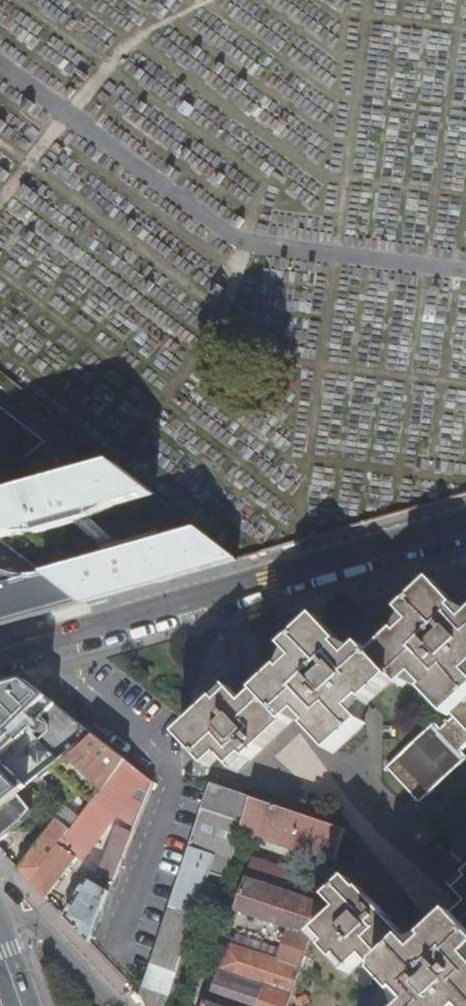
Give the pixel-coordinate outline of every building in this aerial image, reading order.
[(117,464),(0,497),(0,538),(9,535),(35,533),(33,526),(88,510),(90,517),(155,493),(117,464)] [(90,517),(88,510),(33,526),(35,533),(60,526),(90,517)] [(136,541),(90,517),(60,526),(108,549),(136,541)] [(239,558),(201,529),(183,533),(161,534),(163,541),(109,557),(108,549),(83,563),(44,574),(45,575),(79,601),(213,562),(215,566),(239,558)] [(136,541),(108,549),(109,557),(163,541),(161,534),(136,541)] [(81,603),(79,601),(45,575),(41,576),(35,577),(31,577),(26,577),(13,574),(0,568),(0,626),(81,603)] [(441,708),(465,686),(465,624),(436,591),(409,615),(419,627),(379,662),(394,680),(403,690),(416,679),(441,708)] [(394,680),(379,662),(371,653),(357,665),(320,623),(293,646),(304,659),(275,684),(298,709),(336,753),(364,728),(353,715),(394,680)] [(272,732),(298,709),(275,684),(249,707),(222,677),(190,705),(201,718),(176,740),(198,765),(211,754),(226,771),(238,760),(241,763),(274,734),(272,732)] [(0,690),(0,715),(31,685),(28,682),(0,690)] [(15,743),(59,707),(31,685),(0,715),(0,801),(6,808),(10,804),(34,785),(43,778),(45,776),(15,743)] [(441,737),(457,755),(465,747),(465,686),(441,708),(455,724),(441,737)] [(95,735),(59,707),(15,743),(45,776),(57,767),(95,735)] [(465,764),(457,755),(441,737),(434,728),(384,772),(415,808),(465,764)] [(127,760),(95,735),(57,767),(70,778),(81,788),(20,869),(32,882),(127,760)] [(86,855),(116,817),(148,776),(127,760),(32,882),(46,896),(77,855),(86,855)] [(70,778),(57,767),(45,776),(43,778),(61,791),(70,778)] [(148,776),(116,817),(136,832),(156,782),(148,776)] [(34,785),(10,804),(6,808),(0,813),(0,843),(26,821),(25,820),(46,796),(34,785)] [(252,804),(211,790),(210,794),(205,809),(246,823),(252,804)] [(346,835),(252,804),(246,823),(244,830),(337,861),(346,835)] [(244,830),(246,823),(205,809),(148,979),(143,996),(148,1005),(167,1005),(212,873),(228,878),(244,830)] [(101,873),(117,879),(127,855),(111,848),(101,873)] [(329,884),(254,860),(238,909),(292,928),(284,951),(238,934),(235,940),(229,938),(218,970),(221,970),(209,1004),(207,1004),(206,1005),(287,1005),(329,884)] [(354,968),(372,952),(398,927),(401,924),(377,899),(374,902),(350,876),(332,893),(343,905),(317,928),(354,968)] [(465,894),(465,878),(458,885),(465,894)] [(88,879),(67,918),(90,942),(112,890),(88,879)] [(420,1005),(465,1005),(465,912),(422,952),(419,950),(414,943),(398,927),(372,952),(401,983),(421,1005),(420,1005)]
